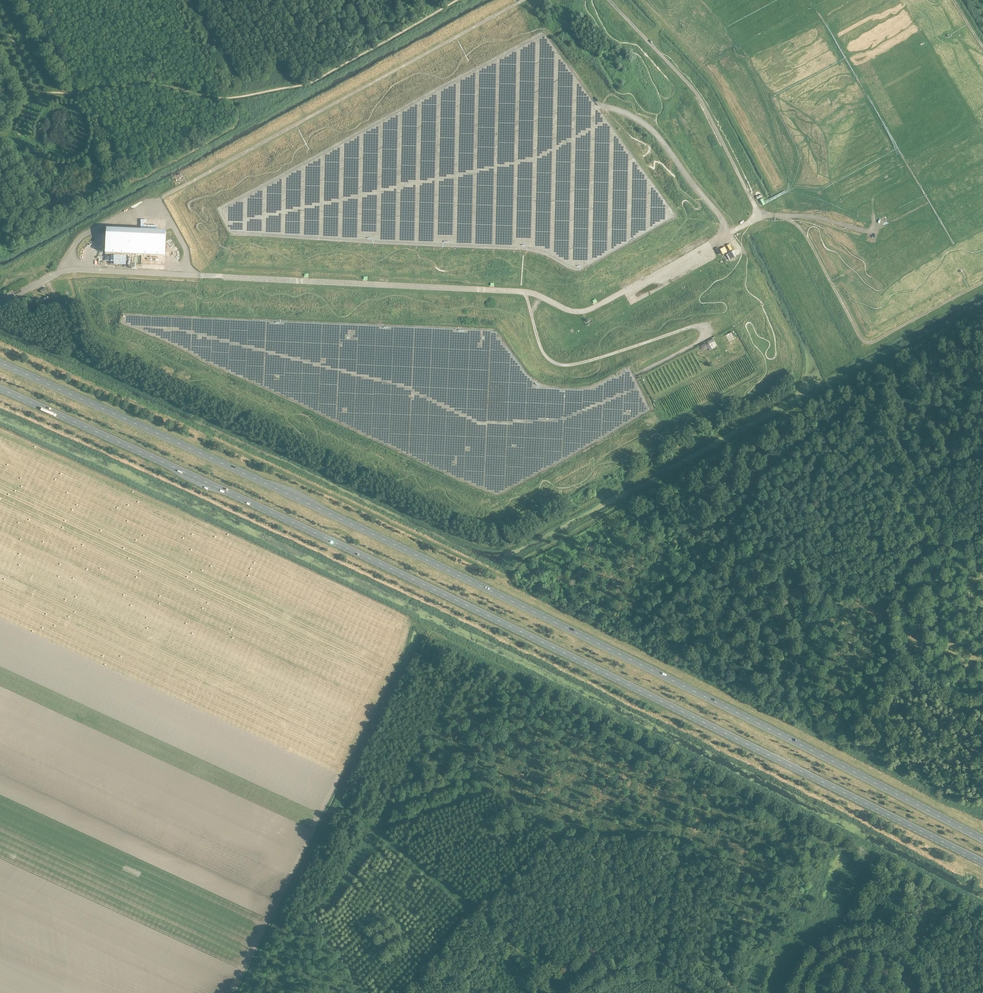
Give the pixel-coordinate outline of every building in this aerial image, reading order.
[(107,229),(107,232),(106,253),(165,256),(166,241),(166,232),(107,229)]
